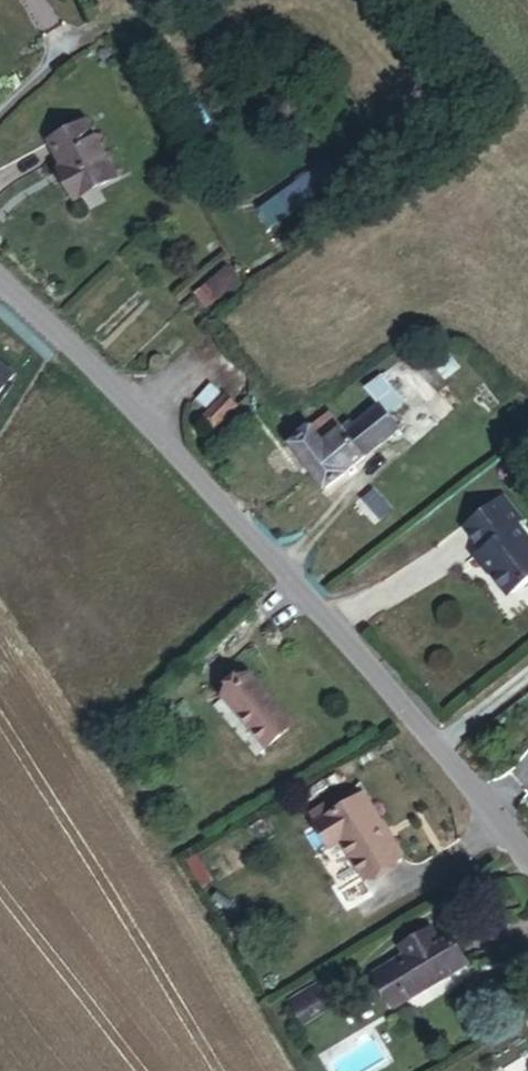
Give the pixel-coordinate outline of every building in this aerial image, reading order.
[(84,173),(78,176),(94,197),(133,169),(95,117),(61,142),(84,173)] [(284,221),(291,232),(352,192),(330,159),(258,207),(272,229),(284,221)] [(215,300),(239,279),(228,265),(203,287),(215,300)] [(15,374),(0,364),(0,395),(15,374)] [(244,394),(233,382),(199,418),(210,430),(244,394)] [(309,428),(289,443),(323,488),(399,429),(380,405),(359,422),(343,434),(338,427),(319,441),(309,428)] [(354,415),(338,427),(343,434),(359,422),(354,415)] [(498,494),(459,526),(478,549),(473,554),(503,591),(510,592),(527,577),(527,540),(513,522),(518,519),(498,494)] [(266,645),(236,671),(281,723),(310,697),(266,645)] [(322,821),(337,845),(342,842),(365,879),(402,856),(365,794),(322,821)] [(332,848),(337,845),(322,821),(317,824),(332,848)] [(432,930),(428,932),(433,941),(437,939),(432,930)] [(391,965),(411,999),(469,964),(449,932),(437,939),(433,941),(428,932),(401,947),(406,956),(391,965)] [(395,1008),(411,999),(391,965),(375,974),(395,1008)] [(290,1001),(294,1007),(322,990),(318,985),(290,1001)] [(322,990),(294,1007),(304,1025),(332,1008),(322,990)]
